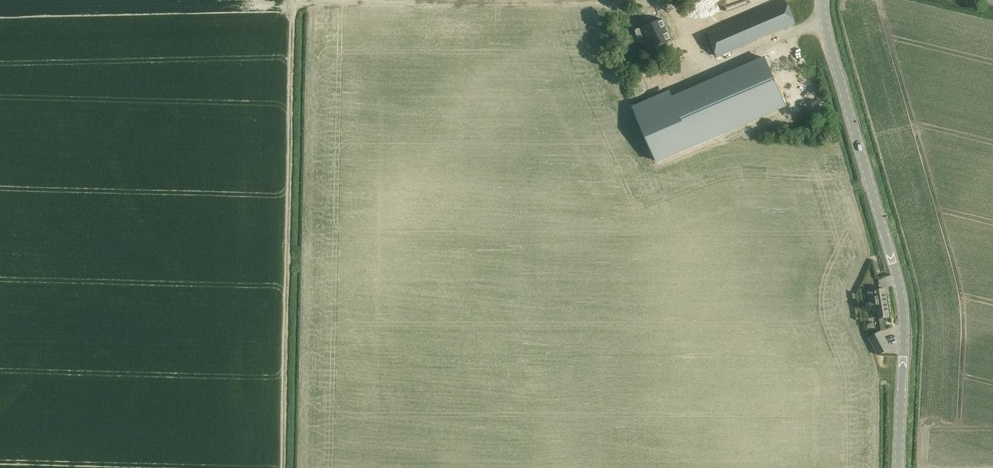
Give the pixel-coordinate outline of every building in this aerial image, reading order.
[(717,56),(795,23),(785,0),(708,33),(717,56)] [(652,49),(671,41),(662,19),(643,27),(635,30),(639,40),(647,36),(652,49)] [(805,48),(800,50),(804,60),(809,59),(805,48)] [(785,103),(766,57),(637,112),(657,158),(785,103)] [(879,318),(889,316),(885,288),(875,290),(875,291),(869,292),(871,301),(876,300),(879,318)] [(878,355),(891,349),(881,331),(869,337),(878,355)]
